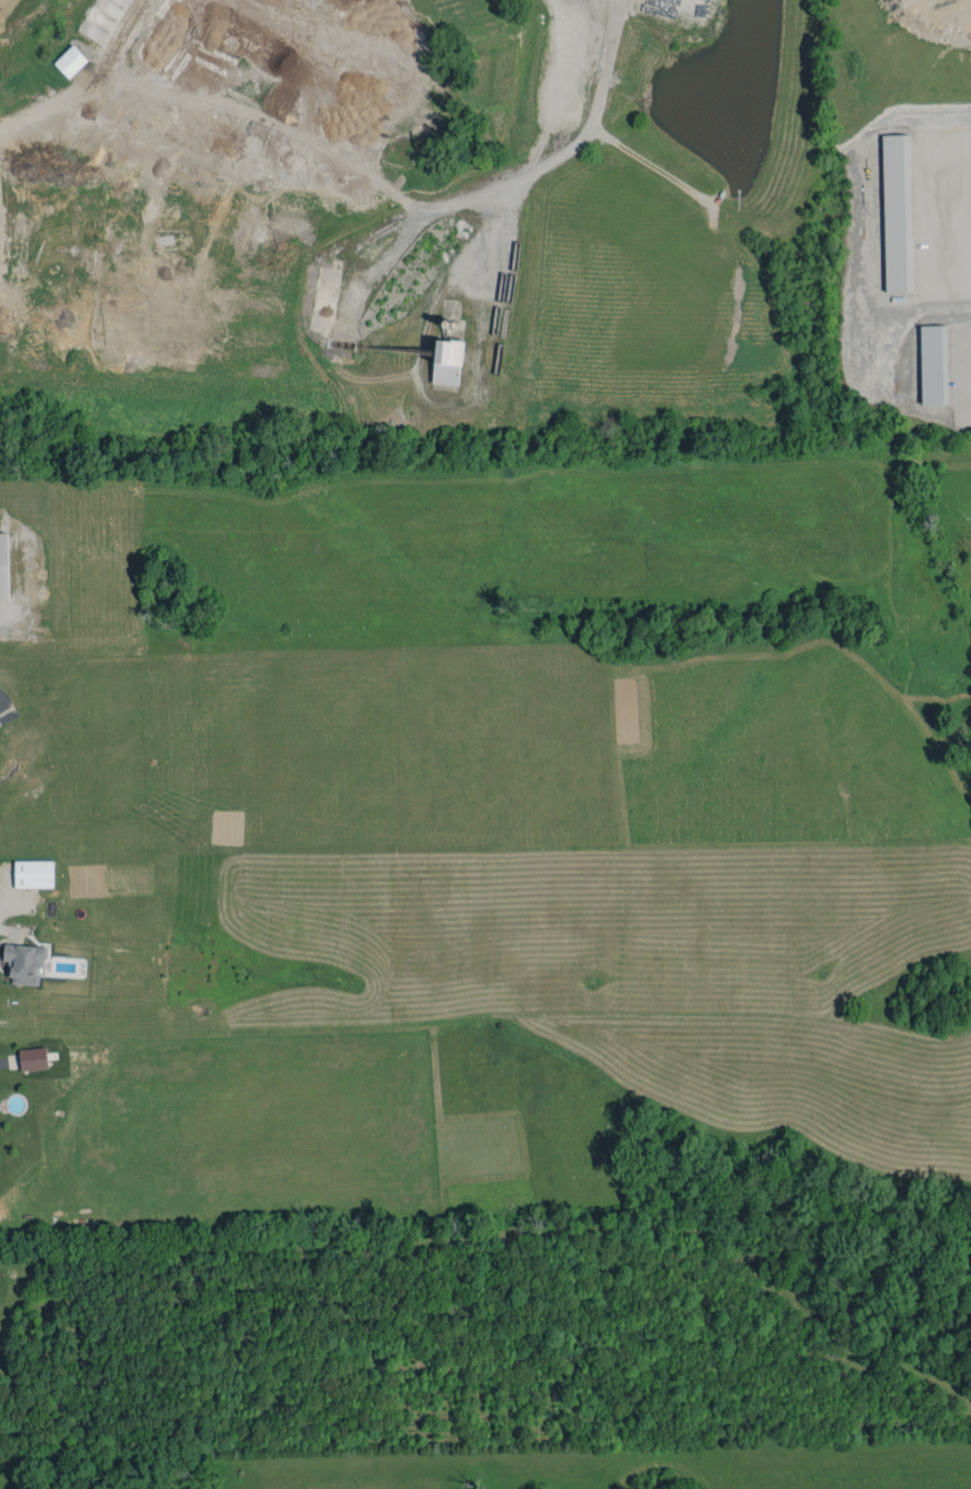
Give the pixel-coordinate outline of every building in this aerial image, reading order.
[(48,59),(63,75),(83,56),(68,40),(48,59)] [(456,382),(458,337),(430,335),(428,381),(456,382)] [(8,533),(0,533),(0,599),(9,599),(8,533)] [(54,861),(14,861),(14,888),(54,887),(54,861)] [(9,983),(38,985),(39,973),(44,974),(45,946),(4,944),(3,961),(9,961),(9,983)] [(48,1069),(47,1048),(19,1049),(20,1071),(48,1069)]
